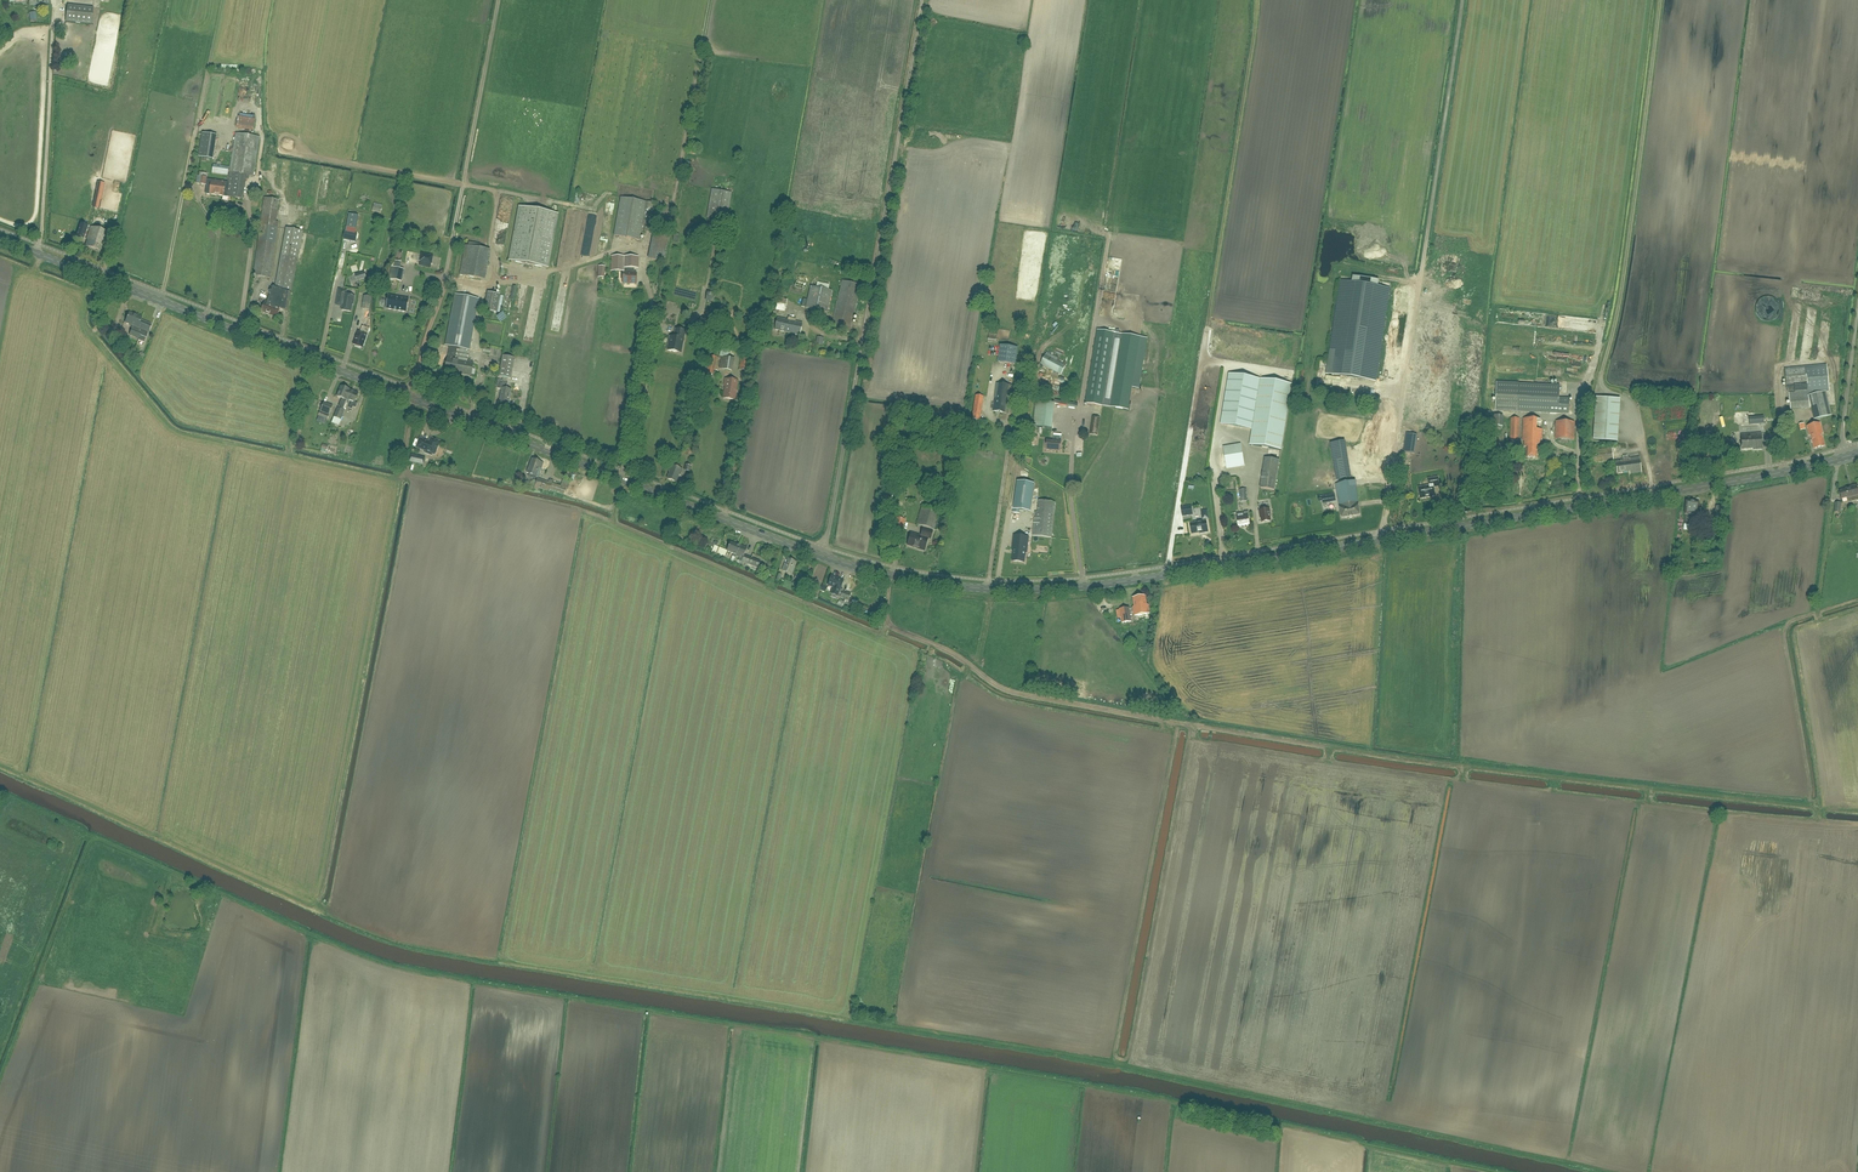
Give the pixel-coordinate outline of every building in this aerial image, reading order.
[(91,25),(93,8),(67,5),(65,22),(91,25)] [(253,132),(255,120),(238,117),(236,129),(253,132)] [(213,160),(216,136),(202,134),(198,158),(203,158),(207,159),(213,160)] [(246,176),(247,176),(253,177),(260,137),(236,134),(229,173),(246,176)] [(227,175),(228,167),(213,165),(212,173),(227,175)] [(206,178),(206,174),(199,173),(199,177),(197,176),(195,184),(205,185),(206,178)] [(226,196),(228,182),(207,180),(205,194),(207,194),(210,194),(223,196),(226,196)] [(99,209),(100,203),(98,203),(102,184),(98,183),(93,208),(99,209)] [(707,219),(726,222),(731,193),(712,190),(707,219)] [(271,278),(280,199),(263,197),(255,276),(271,278)] [(649,228),(653,204),(621,198),(614,236),(640,241),(642,227),(649,228)] [(372,212),(381,214),(383,206),(374,204),(372,212)] [(548,268),(558,215),(520,207),(509,261),(548,268)] [(349,214),(346,228),(356,229),(359,216),(349,214)] [(102,253),(109,233),(91,227),(86,240),(87,240),(85,247),(102,253)] [(83,239),(86,230),(79,228),(76,237),(83,239)] [(654,230),(649,258),(665,261),(670,233),(654,230)] [(355,243),(357,235),(344,232),(343,240),(355,243)] [(480,279),(485,250),(465,246),(460,276),(480,279)] [(433,256),(422,254),(420,262),(431,264),(433,256)] [(638,269),(639,257),(611,257),(611,272),(624,272),(624,273),(623,273),(622,284),(636,284),(636,273),(632,273),(632,269),(638,269)] [(389,280),(402,282),(404,270),(400,269),(401,262),(395,261),(394,268),(391,267),(389,280)] [(356,281),(366,278),(364,272),(354,275),(356,281)] [(1327,374),(1378,380),(1390,287),(1380,286),(1381,281),(1373,280),(1373,283),(1362,282),(1363,277),(1355,276),(1354,282),(1340,280),(1335,323),(1333,323),(1327,374)] [(789,292),(800,294),(801,291),(805,292),(807,283),(796,281),(795,286),(790,285),(789,292)] [(850,329),(861,285),(842,281),(832,325),(850,329)] [(827,313),(832,291),(811,286),(806,308),(827,313)] [(287,312),(291,293),(272,287),(266,304),(265,303),(261,312),(277,318),(280,310),(287,312)] [(353,305),(355,297),(346,295),(347,291),(339,290),(337,302),(343,303),(341,311),(351,312),(352,305),(353,305)] [(496,313),(500,295),(487,293),(484,311),(496,313)] [(712,303),(714,294),(708,293),(706,301),(712,303)] [(445,346),(450,347),(458,348),(469,350),(479,300),(455,295),(445,346)] [(409,299),(388,296),(386,309),(406,313),(407,313),(409,299)] [(787,300),(778,298),(775,310),(784,312),(787,300)] [(137,328),(140,321),(141,318),(129,313),(125,323),(133,326),(129,335),(138,339),(142,330),(137,328)] [(502,313),(498,319),(502,322),(506,315),(502,313)] [(777,318),(774,330),(787,333),(790,318),(788,318),(788,321),(777,318)] [(795,322),(795,319),(790,318),(787,333),(800,336),(802,324),(795,322)] [(148,332),(151,325),(140,321),(137,328),(142,330),(138,339),(138,340),(144,343),(146,338),(143,337),(145,331),(148,332)] [(367,335),(369,329),(362,326),(360,332),(358,332),(353,345),(362,348),(367,335)] [(677,353),(681,354),(682,345),(685,331),(676,329),(674,337),(670,337),(670,338),(669,338),(668,340),(669,341),(667,351),(677,353)] [(1110,408),(1122,335),(1097,331),(1085,404),(1110,408)] [(996,344),(997,334),(989,334),(988,343),(996,344)] [(1141,338),(1122,335),(1110,408),(1128,411),(1141,338)] [(1015,364),(1017,348),(1001,345),(1000,348),(997,348),(996,359),(999,359),(998,362),(1015,364)] [(445,370),(457,372),(457,373),(471,376),(473,363),(456,360),(458,348),(450,347),(445,370)] [(1061,375),(1066,367),(1056,362),(1058,359),(1047,353),(1041,365),(1061,375)] [(715,368),(717,357),(707,355),(706,360),(709,361),(708,367),(705,366),(704,372),(706,373),(706,374),(714,375),(715,368)] [(511,379),(515,358),(503,356),(499,377),(511,379)] [(748,371),(750,358),(741,356),(739,370),(748,371)] [(732,371),(734,359),(721,357),(719,369),(732,371)] [(1807,392),(1807,394),(1824,392),(1826,392),(1829,392),(1826,365),(1784,369),(1787,392),(1794,391),(1794,392),(1798,392),(1807,391),(1807,392)] [(1281,450),(1292,384),(1229,374),(1221,425),(1252,430),(1250,445),(1281,450)] [(735,400),(738,381),(725,379),(724,386),(725,386),(723,399),(735,400)] [(509,404),(511,390),(507,389),(508,382),(498,381),(497,389),(502,390),(499,403),(509,404)] [(1569,399),(1558,398),(1559,386),(1497,383),(1495,411),(1568,414),(1569,399)] [(1010,404),(1010,401),(1012,386),(997,384),(994,398),(995,398),(994,406),(992,406),(991,409),(993,410),(993,412),(1006,414),(1008,403),(1010,404)] [(337,397),(347,400),(351,390),(341,386),(337,397)] [(351,390),(347,400),(347,401),(347,400),(351,402),(349,409),(352,410),(353,407),(356,409),(358,404),(355,402),(358,394),(351,391),(351,390)] [(1809,408),(1808,396),(1807,394),(1807,392),(1807,391),(1798,392),(1794,392),(1789,393),(1790,410),(1809,408)] [(980,421),(984,396),(975,395),(971,420),(980,421)] [(1621,400),(1597,399),(1594,442),(1618,444),(1621,400)] [(1052,429),(1054,404),(1035,402),(1033,427),(1052,429)] [(327,421),(333,406),(323,403),(318,417),(327,421)] [(344,411),(338,408),(332,423),(338,426),(341,420),(344,411)] [(1502,427),(1503,417),(1488,416),(1487,427),(1502,427)] [(1096,434),(1099,418),(1093,417),(1091,433),(1096,434)] [(1518,441),(1519,419),(1511,418),(1510,441),(1518,441)] [(1542,426),(1542,420),(1523,419),(1522,441),(1524,441),(1524,447),(1526,447),(1526,458),(1537,459),(1537,444),(1540,444),(1540,441),(1542,441),(1542,430),(1540,430),(1540,426),(1542,426)] [(1574,440),(1574,422),(1556,421),(1555,440),(1574,440)] [(1824,447),(1821,434),(1823,434),(1820,423),(1806,426),(1809,436),(1810,436),(1813,449),(1824,447)] [(1762,449),(1761,433),(1741,435),(1742,450),(1753,449),(1753,450),(1762,449)] [(1403,453),(1414,454),(1417,435),(1406,434),(1403,453)] [(1061,442),(1061,437),(1053,436),(1053,441),(1047,441),(1046,450),(1052,450),(1052,451),(1060,452),(1061,442)] [(438,446),(439,442),(431,439),(429,443),(427,442),(420,439),(417,447),(426,451),(425,453),(429,455),(430,453),(434,454),(436,450),(438,450),(438,447),(438,446)] [(331,440),(330,443),(327,442),(325,448),(341,453),(342,447),(334,445),(335,441),(331,440)] [(1337,482),(1347,480),(1340,442),(1330,444),(1337,482)] [(1227,469),(1245,466),(1241,444),(1223,447),(1227,469)] [(1590,465),(1613,461),(1611,448),(1588,452),(1590,465)] [(423,465),(424,457),(410,454),(409,462),(423,465)] [(1628,459),(1627,456),(1623,456),(1624,460),(1616,462),(1617,474),(1629,472),(1630,474),(1641,473),(1639,457),(1628,459)] [(1274,491),(1279,460),(1265,458),(1260,488),(1274,491)] [(538,478),(541,469),(540,468),(542,463),(532,460),(527,473),(527,474),(527,473),(530,475),(530,477),(532,478),(533,476),(538,477),(538,478)] [(683,470),(672,465),(671,465),(671,466),(668,472),(670,472),(667,479),(676,483),(679,475),(680,476),(683,470)] [(1420,499),(1435,496),(1433,487),(1439,487),(1438,478),(1428,480),(1429,486),(1418,488),(1420,499)] [(537,479),(533,489),(538,490),(539,488),(541,489),(544,481),(537,479)] [(1035,484),(1017,481),(1013,513),(1020,514),(1020,510),(1031,512),(1035,484)] [(1349,518),(1353,518),(1353,517),(1360,516),(1357,500),(1358,500),(1355,481),(1336,484),(1342,519),(1349,518)] [(560,487),(552,484),(550,491),(564,495),(566,488),(560,487)] [(1857,496),(1857,490),(1857,485),(1845,488),(1845,490),(1838,491),(1841,500),(1847,498),(1848,499),(1857,496)] [(1240,502),(1248,501),(1247,489),(1239,490),(1240,502)] [(890,505),(891,494),(881,493),(880,504),(890,505)] [(1336,502),(1334,495),(1322,497),(1323,504),(1336,502)] [(1698,516),(1699,503),(1686,502),(1685,515),(1684,525),(1693,526),(1694,516),(1698,516)] [(934,530),(939,511),(922,506),(916,525),(934,530)] [(1182,512),(1182,517),(1193,515),(1191,506),(1181,508),(1182,512)] [(1723,522),(1723,506),(1716,506),(1715,521),(1723,522)] [(1271,517),(1270,509),(1259,511),(1260,516),(1260,515),(1262,523),(1271,521),(1270,517),(1271,517)] [(1054,515),(1035,512),(1032,536),(1052,538),(1054,515)] [(1239,527),(1249,525),(1248,518),(1249,518),(1248,512),(1236,514),(1239,527)] [(902,532),(905,519),(896,517),(893,530),(902,532)] [(1200,534),(1208,532),(1206,522),(1190,524),(1192,534),(1200,533),(1200,534)] [(930,540),(933,532),(923,529),(920,536),(911,533),(907,546),(917,549),(924,551),(928,539),(930,540)] [(1027,553),(1029,537),(1013,536),(1012,551),(1013,551),(1012,562),(1024,563),(1025,553),(1027,553)] [(743,559),(744,555),(747,548),(741,546),(740,547),(730,543),(727,552),(736,555),(736,556),(743,559)] [(723,558),(726,550),(721,548),(718,556),(723,558)] [(744,555),(743,559),(741,562),(757,568),(760,562),(744,555)] [(792,575),(796,563),(788,559),(786,565),(785,564),(782,571),(792,575)] [(805,590),(806,588),(809,579),(796,575),(794,580),(799,582),(797,587),(800,588),(805,590)] [(840,590),(843,581),(831,576),(828,586),(833,588),(831,594),(837,596),(839,590),(840,590)] [(848,601),(851,594),(843,591),(840,598),(845,600),(848,601)] [(1147,605),(1145,596),(1133,598),(1134,607),(1133,607),(1134,616),(1150,614),(1148,605),(1147,605)] [(1121,624),(1131,622),(1128,608),(1119,609),(1121,624)]
